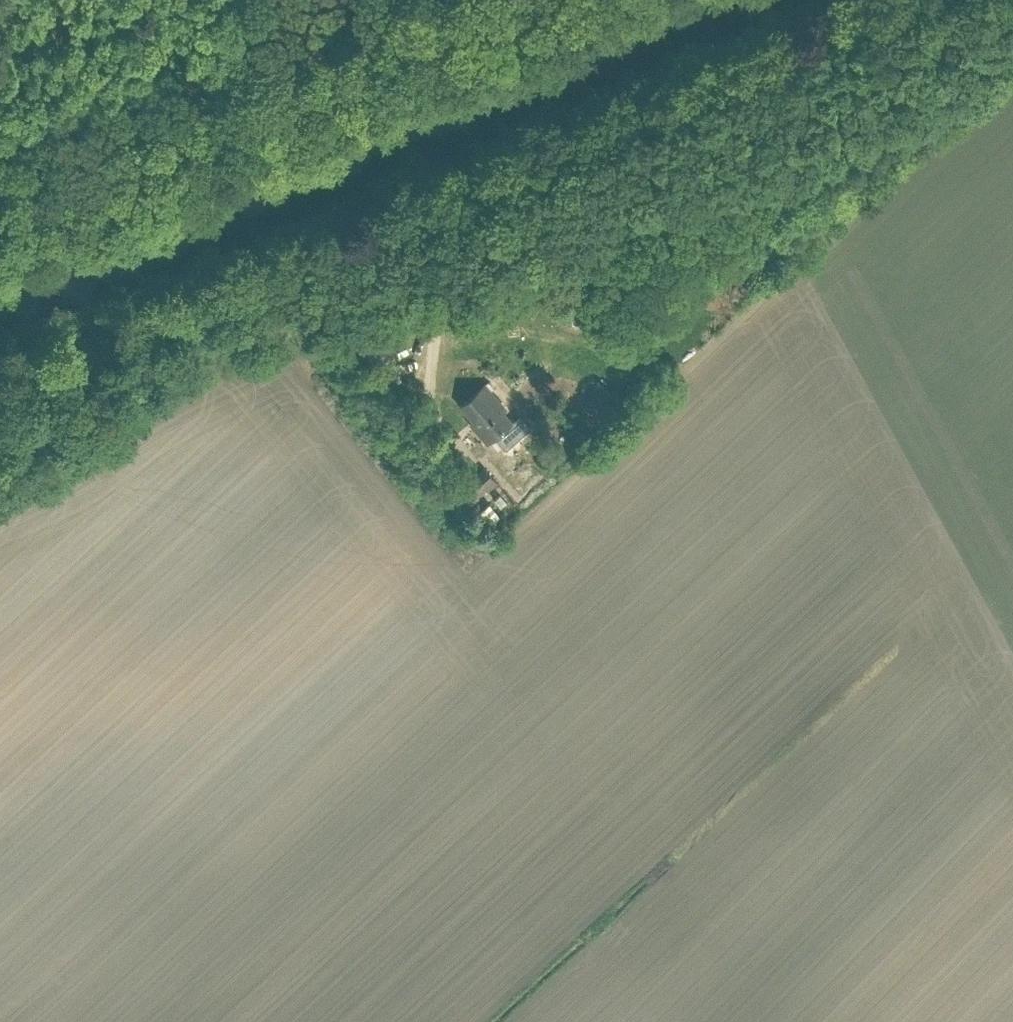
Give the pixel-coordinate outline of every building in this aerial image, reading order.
[(598,378),(583,396),(590,402),(605,384),(598,378)] [(476,428),(487,441),(512,420),(502,410),(505,407),(484,383),(460,404),(479,425),(476,428)] [(486,491),(497,482),(484,467),(475,475),(472,472),(454,487),(470,505),(479,497),(476,494),(483,488),(486,491)]
